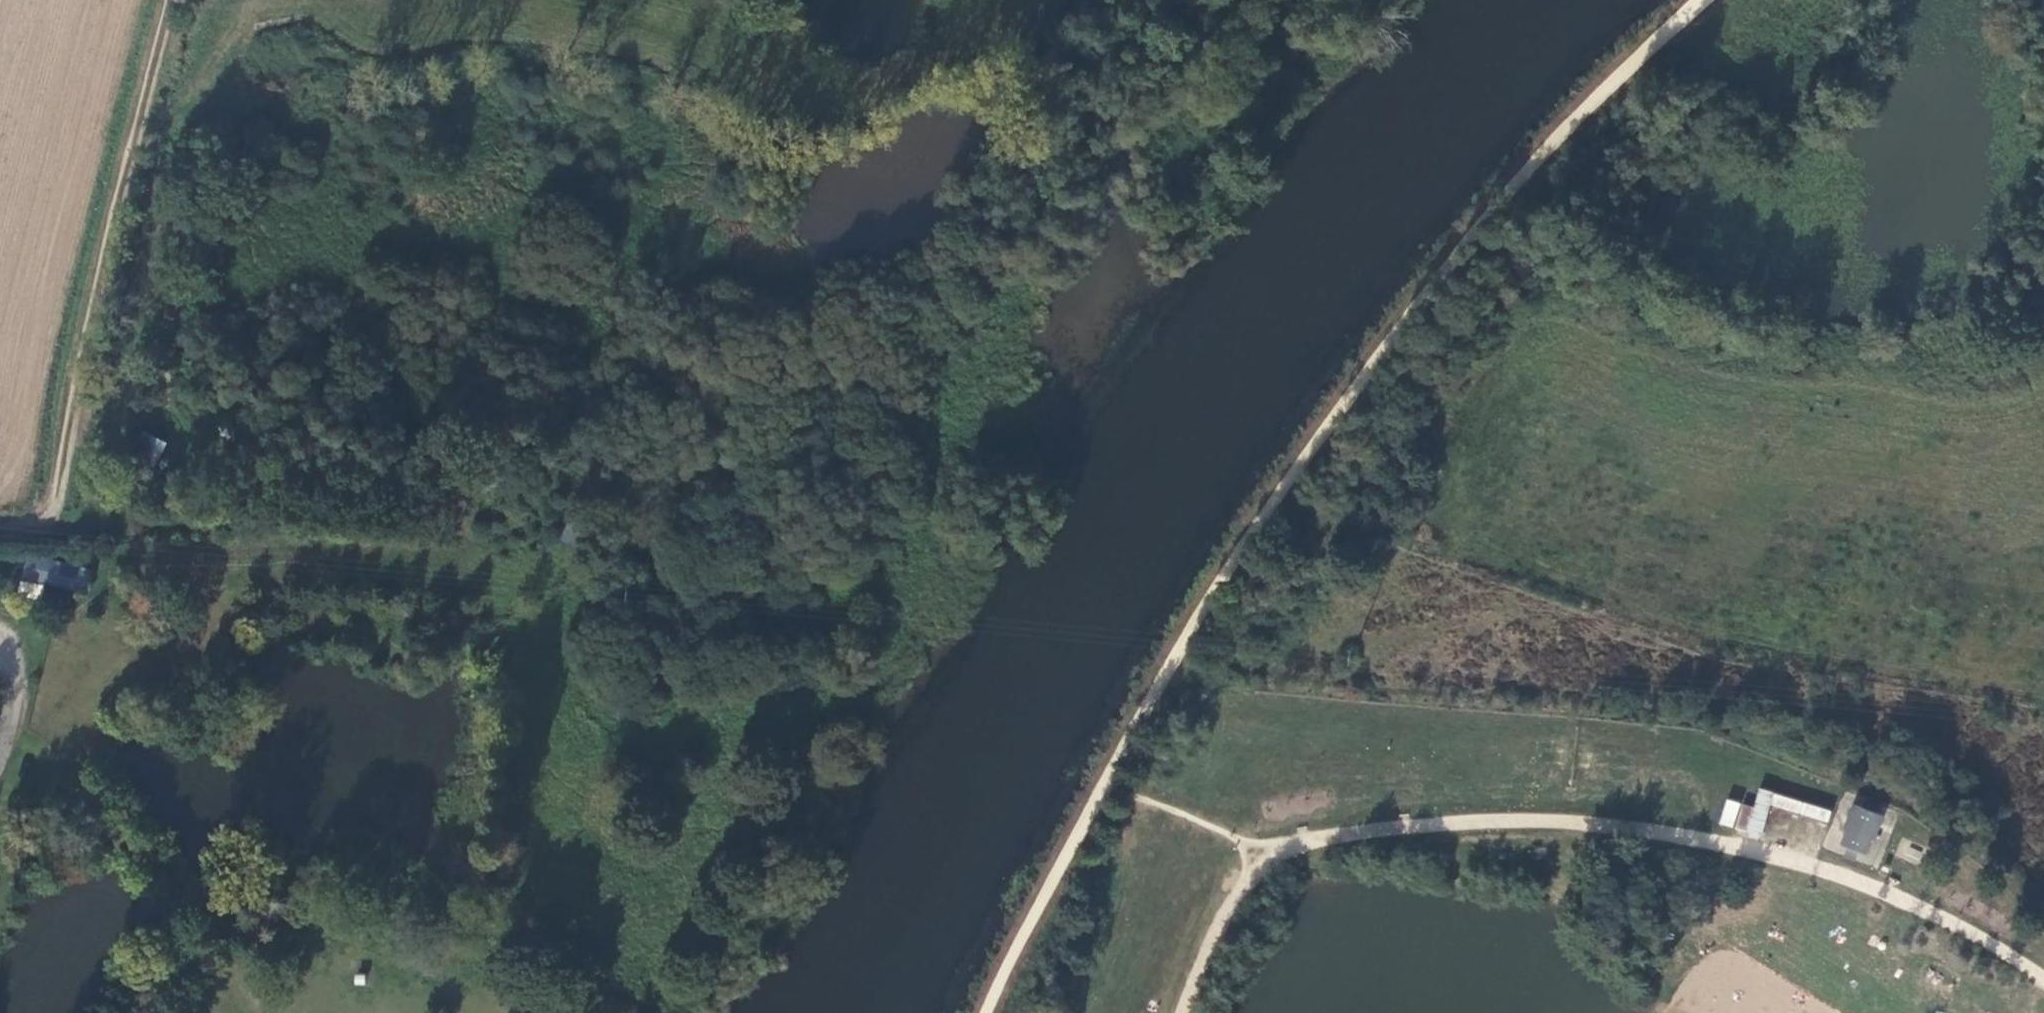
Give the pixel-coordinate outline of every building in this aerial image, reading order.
[(139,430),(126,458),(152,470),(165,442),(139,430)] [(39,596),(40,583),(85,588),(87,564),(24,558),(20,594),(39,596)] [(1759,769),(1740,764),(1737,774),(1756,780),(1759,769)] [(1756,781),(1736,775),(1733,785),(1753,791),(1756,781)] [(1753,793),(1735,788),(1733,797),(1751,802),(1753,793)] [(1759,788),(1747,831),(1761,835),(1770,804),(1828,822),(1832,809),(1759,788)] [(1739,802),(1726,797),(1718,821),(1731,825),(1739,802)] [(1884,815),(1853,803),(1843,828),(1846,829),(1840,844),(1848,847),(1858,851),(1865,854),(1868,848),(1871,839),(1874,840),(1884,815)] [(1858,851),(1848,847),(1844,856),(1855,860),(1858,851)]
